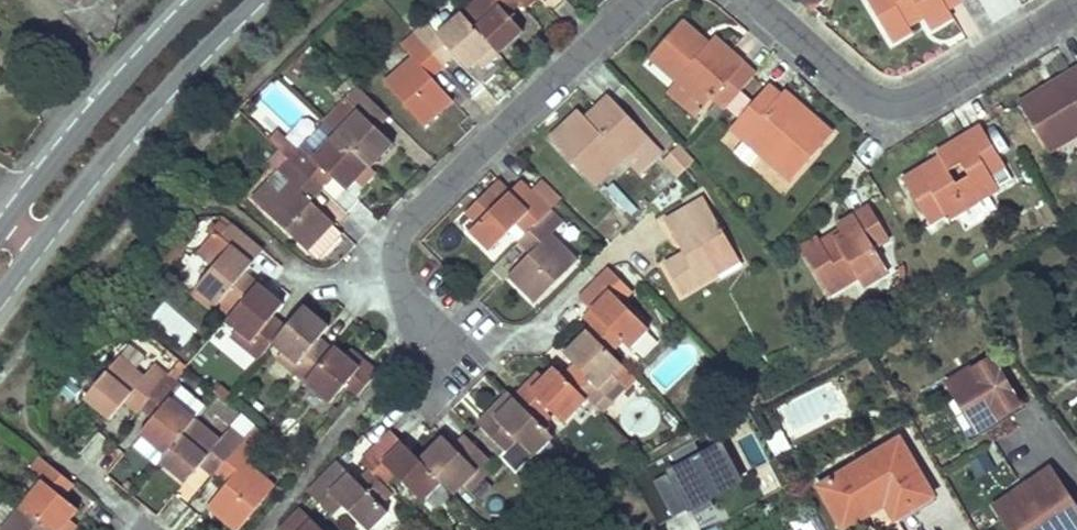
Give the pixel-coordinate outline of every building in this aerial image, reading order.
[(462,11),(493,46),(498,52),(524,30),(508,13),(503,7),(513,0),(474,0),(462,11)] [(503,7),(508,13),(521,3),(518,0),(513,0),(503,7)] [(521,3),(525,8),(534,0),(518,0),(521,3)] [(892,40),(910,29),(908,24),(923,16),(930,26),(950,14),(948,7),(960,0),(869,0),(892,40)] [(426,23),(414,33),(437,58),(449,47),(456,54),(468,68),(478,59),(493,46),(462,11),(437,33),(426,23)] [(706,103),(713,95),(726,107),(754,73),(713,37),(707,44),(681,22),(652,56),(677,77),(706,103)] [(414,33),(401,44),(412,56),(385,80),(424,124),(452,100),(431,76),(426,70),(438,60),(437,58),(414,33)] [(493,46),(478,59),(485,66),(500,54),(498,52),(493,46)] [(449,47),(437,58),(438,60),(443,65),(456,54),(449,47)] [(438,60),(426,70),(431,76),(444,66),(443,65),(438,60)] [(1021,102),(1049,150),(1076,133),(1076,69),(1055,81),(1059,88),(1043,97),(1039,91),(1021,102)] [(706,103),(677,77),(666,89),(695,115),(706,103)] [(1055,81),(1039,91),(1043,97),(1059,88),(1055,81)] [(767,85),(731,126),(791,178),(831,132),(783,89),(779,93),(767,85)] [(359,87),(346,100),(360,113),(337,135),(371,166),(372,167),(394,144),(380,130),(373,123),(384,111),(359,87)] [(570,132),(562,124),(548,138),(593,185),(624,157),(626,159),(645,141),(632,127),(636,122),(609,94),(585,117),(570,132)] [(346,100),(324,122),(337,135),(360,113),(346,100)] [(570,132),(585,117),(578,109),(562,124),(570,132)] [(384,111),(373,123),(380,130),(391,118),(384,111)] [(660,148),(636,122),(632,127),(645,141),(626,159),(638,170),(660,148)] [(939,156),(903,179),(929,223),(943,214),(946,218),(959,211),(986,194),(997,187),(988,172),(1004,163),(979,126),(937,151),(939,156)] [(302,148),(290,159),(316,184),(327,173),(333,178),(346,190),(356,181),(371,166),(337,135),(314,157),(302,148)] [(662,158),(677,174),(693,159),(687,152),(678,142),(662,158)] [(316,184),(290,159),(278,172),(289,182),(265,209),(308,251),(309,250),(321,260),(342,237),(331,227),(333,224),(311,203),(305,197),(318,185),(316,184)] [(371,166),(356,181),(363,188),(377,173),(372,167),(371,166)] [(327,173),(316,184),(318,185),(322,189),(333,178),(327,173)] [(488,187),(500,198),(509,190),(497,178),(488,187)] [(500,198),(488,187),(465,209),(477,222),(469,229),(489,249),(516,223),(528,211),(538,220),(550,209),(520,179),(509,190),(500,198)] [(318,185),(305,197),(311,203),(323,190),(322,189),(318,185)] [(986,194),(959,211),(966,223),(992,206),(986,194)] [(703,197),(664,220),(677,243),(681,240),(688,250),(683,253),(664,263),(680,292),(715,272),(713,266),(735,254),(703,197)] [(818,236),(800,247),(828,291),(858,275),(863,283),(887,268),(874,247),(889,238),(868,206),(837,225),(841,231),(822,242),(818,236)] [(526,232),(524,234),(535,244),(529,251),(507,273),(535,300),(575,258),(550,232),(561,220),(550,209),(538,220),(526,232)] [(528,211),(516,223),(526,232),(538,220),(528,211)] [(230,222),(219,236),(231,245),(220,258),(197,288),(218,306),(224,297),(236,308),(257,283),(258,282),(246,270),(264,250),(230,222)] [(837,225),(818,236),(822,242),(841,231),(837,225)] [(524,234),(518,241),(529,251),(535,244),(524,234)] [(219,236),(208,249),(220,258),(231,245),(219,236)] [(681,240),(677,243),(683,253),(688,250),(681,240)] [(735,254),(713,266),(715,272),(738,259),(735,254)] [(609,267),(579,297),(592,308),(600,318),(592,326),(588,329),(611,352),(623,340),(629,346),(649,327),(624,301),(634,291),(621,279),(609,267)] [(236,308),(225,320),(236,329),(251,342),(246,349),(258,359),(272,342),(280,332),(267,323),(274,315),(282,305),(257,283),(236,308)] [(280,332),(272,342),(282,351),(298,365),(291,372),(303,382),(326,355),(314,344),(320,338),(331,324),(306,302),(286,326),(280,332)] [(592,308),(583,317),(592,326),(600,318),(592,308)] [(274,315),(267,323),(280,332),(286,326),(274,315)] [(236,329),(230,335),(246,349),(251,342),(236,329)] [(588,399),(602,413),(638,378),(611,352),(588,329),(565,352),(575,363),(583,370),(571,381),(588,399)] [(320,338),(314,344),(326,355),(332,348),(320,338)] [(326,355),(303,382),(329,404),(342,387),(354,398),(377,370),(365,360),(360,365),(345,354),(334,345),(332,348),(326,355)] [(351,349),(345,354),(360,365),(365,360),(351,349)] [(282,351),(276,358),(291,372),(298,365),(282,351)] [(975,424),(1019,402),(994,352),(950,375),(975,424)] [(120,355),(84,398),(110,419),(123,403),(129,396),(141,407),(144,402),(167,374),(155,364),(144,375),(120,355)] [(575,363),(564,374),(571,381),(583,370),(575,363)] [(525,383),(515,393),(516,394),(540,419),(550,408),(565,422),(588,399),(571,381),(564,374),(555,366),(544,376),(532,389),(525,383)] [(538,371),(525,383),(532,389),(544,376),(538,371)] [(167,374),(144,402),(156,412),(151,418),(140,433),(149,442),(165,456),(196,418),(171,397),(180,385),(167,374)] [(510,388),(504,394),(510,400),(516,394),(515,393),(510,388)] [(504,394),(479,419),(507,448),(518,437),(535,452),(554,433),(540,419),(516,394),(510,400),(504,394)] [(129,396),(123,403),(136,413),(140,408),(141,407),(129,396)] [(141,407),(140,408),(151,418),(156,412),(144,402),(141,407)] [(252,441),(263,428),(242,411),(231,424),(252,441)] [(165,456),(160,462),(185,483),(200,465),(204,460),(217,470),(220,467),(243,438),(229,427),(220,439),(196,418),(165,456)] [(392,429),(361,459),(370,468),(374,472),(385,463),(395,473),(423,499),(443,480),(420,457),(392,429)] [(466,433),(454,444),(461,450),(473,439),(466,433)] [(444,435),(420,457),(443,480),(455,492),(465,482),(479,469),(484,475),(497,462),(473,439),(461,450),(454,444),(444,435)] [(898,437),(820,485),(844,526),(885,502),(893,517),(933,494),(898,437)] [(220,467),(231,476),(226,482),(206,506),(236,529),(237,529),(275,484),(246,461),(255,448),(243,438),(220,467)] [(651,471),(670,515),(747,483),(728,439),(651,471)] [(149,442),(144,449),(160,462),(165,456),(149,442)] [(21,504),(53,529),(58,529),(68,518),(76,507),(62,495),(56,490),(65,478),(38,456),(28,468),(41,479),(21,504)] [(338,459),(307,490),(311,495),(320,504),(332,493),(343,504),(369,529),(389,509),(382,502),(394,492),(385,483),(374,472),(370,468),(359,478),(338,459)] [(204,460),(200,465),(212,476),(215,473),(217,470),(204,460)] [(385,463),(374,472),(385,483),(395,473),(385,463)] [(217,470),(215,473),(226,482),(231,476),(220,467),(217,470)] [(479,469),(465,482),(471,488),(484,475),(479,469)] [(996,506),(1011,529),(1068,529),(1076,524),(1076,511),(1049,470),(996,506)] [(65,478),(56,490),(62,495),(72,483),(65,478)] [(332,493),(320,504),(331,515),(343,504),(332,493)] [(933,494),(893,517),(896,521),(936,498),(933,494)] [(21,504),(1,528),(0,528),(0,529),(53,529),(21,504)] [(276,529),(324,529),(300,506),(276,529)] [(765,529),(795,529),(787,517),(765,529)] [(58,529),(72,529),(77,524),(68,518),(58,529)]
